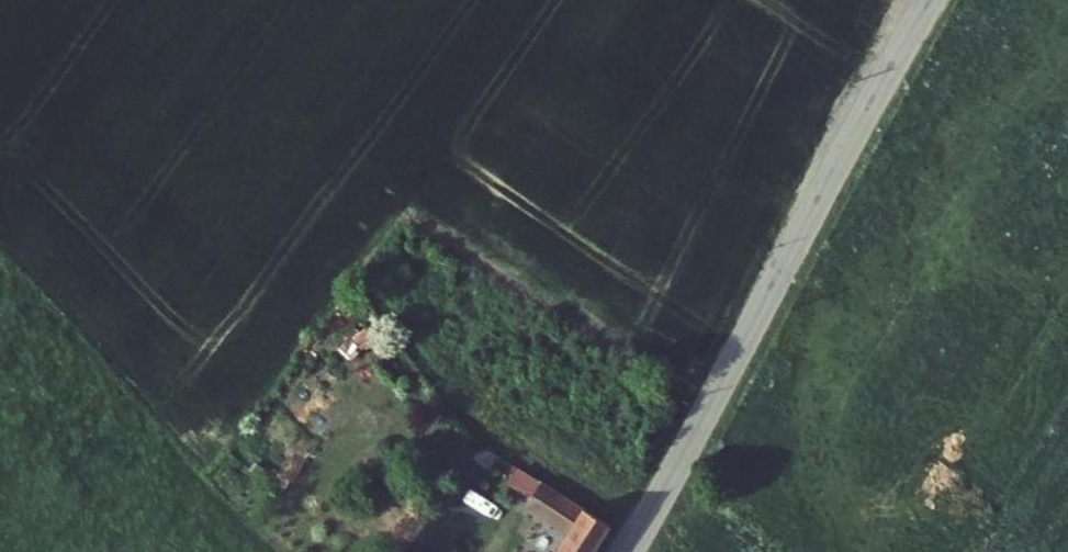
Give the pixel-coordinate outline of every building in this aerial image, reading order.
[(937,460),(912,496),(932,509),(957,473),(937,460)] [(618,534),(548,489),(532,514),(572,540),(564,551),(606,551),(618,534)]
